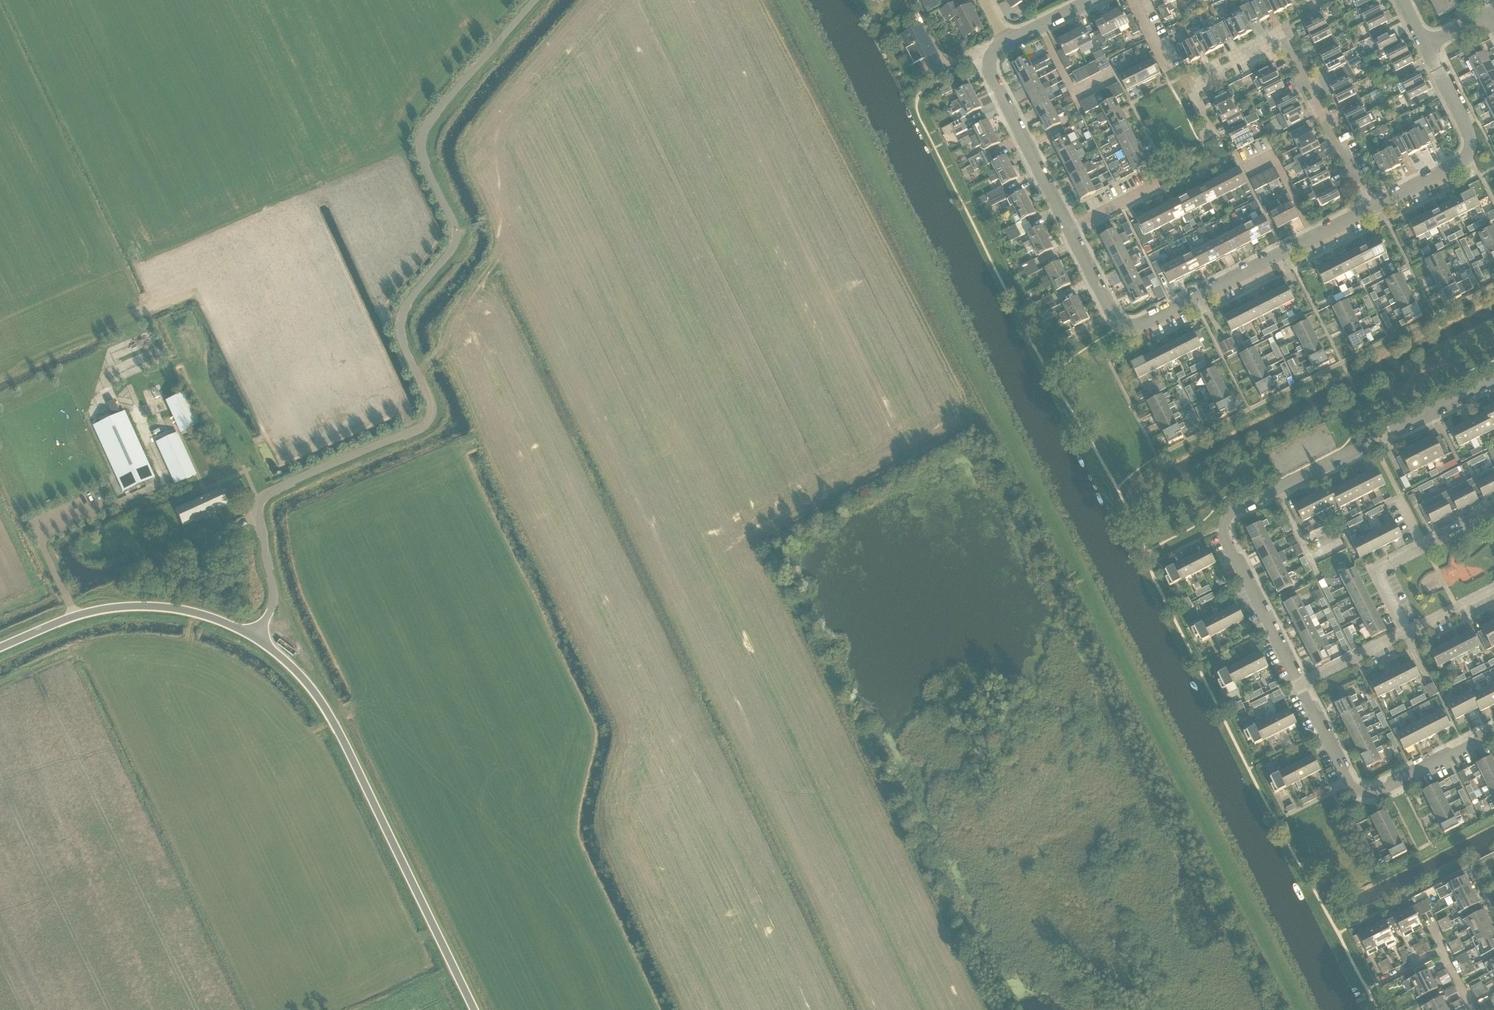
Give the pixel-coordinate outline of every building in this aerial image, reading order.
[(927,12),(950,0),(921,0),(927,12)] [(1165,4),(1158,8),(1164,19),(1172,15),(1169,11),(1174,9),(1171,2),(1174,0),(1163,0),(1165,4)] [(1245,5),(1253,20),(1258,18),(1260,21),(1269,16),(1267,13),(1261,0),(1259,0),(1253,3),(1252,1),(1245,5)] [(1267,13),(1272,10),(1274,14),(1283,10),(1279,0),(1261,0),(1267,13)] [(1283,10),(1293,5),(1291,1),(1293,0),(1279,0),(1283,10)] [(1439,16),(1459,6),(1456,0),(1431,0),(1439,16)] [(1361,14),(1365,22),(1383,13),(1378,4),(1374,6),(1372,1),(1358,8),(1358,7),(1356,8),(1360,15),(1361,14)] [(956,3),(943,10),(948,21),(955,17),(965,37),(982,28),(970,5),(960,10),(956,3)] [(1243,36),(1252,31),(1248,23),(1253,20),(1245,5),(1238,8),(1240,10),(1233,14),(1234,18),(1243,36)] [(1336,6),(1331,9),(1334,16),(1340,13),(1336,6)] [(1122,34),(1119,29),(1128,24),(1133,35),(1139,31),(1131,15),(1125,17),(1121,9),(1108,15),(1118,36),(1122,34)] [(1322,10),(1306,18),(1309,24),(1305,26),(1310,35),(1328,26),(1324,18),(1326,17),(1322,10)] [(1367,30),(1370,37),(1386,29),(1383,24),(1387,22),(1383,13),(1365,22),(1369,29),(1367,30)] [(1108,15),(1095,22),(1099,31),(1094,33),(1103,50),(1109,47),(1106,42),(1118,36),(1108,15)] [(1226,20),(1219,24),(1227,39),(1232,37),(1234,40),(1243,36),(1234,18),(1227,22),(1226,20)] [(1204,29),(1214,50),(1224,45),(1222,42),(1227,39),(1219,24),(1214,26),(1213,24),(1204,29)] [(927,62),(928,62),(934,74),(944,70),(937,57),(938,57),(932,45),(931,46),(921,25),(896,38),(896,39),(902,36),(908,47),(906,48),(914,63),(909,66),(910,66),(925,58),(927,62)] [(1332,33),(1328,26),(1310,35),(1314,44),(1318,42),(1321,47),(1336,40),(1333,32),(1332,33)] [(1084,27),(1071,34),(1079,49),(1091,43),(1097,53),(1103,50),(1094,33),(1089,36),(1084,27)] [(1205,55),(1214,50),(1204,29),(1195,34),(1196,36),(1190,38),(1191,40),(1198,54),(1203,51),(1205,55)] [(1386,29),(1370,37),(1367,39),(1368,41),(1371,39),(1374,44),(1376,43),(1379,50),(1380,50),(1393,44),(1397,42),(1392,32),(1389,34),(1386,29)] [(1072,66),(1067,55),(1079,49),(1071,34),(1058,41),(1063,49),(1057,52),(1066,69),(1072,66)] [(1183,42),(1176,46),(1184,61),(1189,59),(1191,62),(1200,57),(1198,54),(1191,40),(1184,44),(1183,42)] [(1325,63),(1342,54),(1338,47),(1339,47),(1336,40),(1321,47),(1323,52),(1320,54),(1325,63)] [(1387,55),(1391,63),(1409,54),(1404,44),(1396,49),(1393,44),(1380,50),(1379,50),(1378,51),(1381,58),(1387,55)] [(1142,65),(1149,80),(1160,74),(1150,52),(1145,55),(1149,62),(1142,65)] [(1469,60),(1474,70),(1490,62),(1485,52),(1469,60)] [(1027,56),(1012,64),(1018,75),(1043,63),(1051,58),(1049,54),(1030,63),(1027,56)] [(1346,62),(1342,54),(1325,63),(1329,72),(1333,70),(1335,76),(1351,68),(1347,61),(1346,62)] [(1393,71),(1396,78),(1412,70),(1410,65),(1413,63),(1409,54),(1391,63),(1394,70),(1393,71)] [(1100,59),(1106,69),(1111,67),(1105,56),(1100,59)] [(1126,91),(1138,85),(1126,61),(1124,58),(1120,60),(1126,73),(1119,77),(1126,91)] [(1126,61),(1138,85),(1149,80),(1142,65),(1135,69),(1130,58),(1126,61)] [(1095,61),(1100,72),(1106,69),(1100,59),(1095,61)] [(1089,64),(1095,75),(1100,72),(1095,61),(1089,64)] [(1490,62),(1474,70),(1479,80),(1493,72),(1493,70),(1490,62)] [(1043,63),(1018,75),(1024,86),(1038,79),(1035,72),(1042,69),(1042,68),(1045,67),(1043,63)] [(1084,67),(1089,78),(1095,75),(1089,64),(1084,67)] [(1272,71),(1269,66),(1253,74),(1257,80),(1254,82),(1258,89),(1262,87),(1279,78),(1275,70),(1272,71)] [(1078,70),(1084,80),(1089,78),(1084,67),(1078,70)] [(1354,75),(1351,68),(1335,76),(1338,81),(1329,85),(1334,94),(1352,85),(1348,78),(1354,75)] [(1073,73),(1078,83),(1084,80),(1078,70),(1073,73)] [(1401,93),(1405,91),(1423,82),(1419,73),(1415,75),(1412,70),(1396,78),(1399,84),(1397,85),(1401,93)] [(1479,80),(1484,90),(1493,84),(1493,72),(1479,80)] [(1284,88),(1279,78),(1262,87),(1266,95),(1264,96),(1267,102),(1283,94),(1281,90),(1284,88)] [(1038,79),(1024,86),(1029,97),(1051,86),(1049,82),(1042,86),(1038,79)] [(1113,85),(1119,96),(1124,93),(1119,82),(1113,85)] [(1428,91),(1423,82),(1405,91),(1409,98),(1407,99),(1410,106),(1426,98),(1424,93),(1428,91)] [(938,91),(941,96),(956,89),(953,83),(938,91)] [(1489,99),(1493,97),(1493,84),(1484,90),(1489,99)] [(959,99),(951,103),(954,108),(976,97),(970,85),(955,92),(959,99)] [(1114,98),(1119,96),(1113,85),(1107,88),(1113,99),(1114,98)] [(1356,93),(1352,85),(1334,94),(1339,104),(1343,102),(1345,107),(1361,99),(1357,92),(1356,93)] [(1051,86),(1029,97),(1035,108),(1050,101),(1046,94),(1053,91),(1051,86)] [(1107,102),(1113,99),(1107,88),(1102,91),(1107,102)] [(1230,89),(1214,97),(1217,103),(1213,104),(1218,114),(1235,105),(1231,97),(1233,96),(1230,89)] [(1102,105),(1107,102),(1102,91),(1096,94),(1102,105)] [(1100,106),(1102,105),(1096,94),(1091,97),(1096,107),(1100,106)] [(1285,100),(1283,94),(1267,102),(1271,109),(1277,106),(1281,113),(1299,104),(1294,95),(1285,100)] [(953,114),(963,108),(967,115),(981,108),(976,97),(954,108),(951,109),(953,114)] [(1091,97),(1085,100),(1091,110),(1096,107),(1091,97)] [(1490,111),(1493,109),(1493,97),(1489,99),(1485,101),(1490,111)] [(1107,102),(1102,105),(1100,106),(1104,113),(1097,117),(1099,121),(1120,110),(1114,98),(1113,99),(1107,102)] [(1361,99),(1345,107),(1348,112),(1344,114),(1348,123),(1366,114),(1362,107),(1364,105),(1361,99)] [(1080,102),(1085,113),(1091,110),(1085,100),(1080,102)] [(1050,101),(1035,108),(1041,119),(1062,108),(1060,104),(1053,108),(1050,101)] [(1303,114),(1299,104),(1281,113),(1277,115),(1281,123),(1283,122),(1287,129),(1302,121),(1300,115),(1303,114)] [(1239,112),(1235,105),(1218,114),(1222,123),(1226,121),(1229,126),(1245,118),(1241,111),(1239,112)] [(1057,117),(1065,113),(1062,108),(1041,119),(1047,131),(1061,124),(1057,117)] [(1126,121),(1120,110),(1099,121),(1101,125),(1108,122),(1112,128),(1126,121)] [(1371,111),(1366,114),(1348,123),(1353,132),(1357,130),(1360,136),(1375,128),(1372,122),(1376,121),(1371,111)] [(1079,113),(1072,117),(1075,122),(1082,119),(1079,113)] [(1256,113),(1250,116),(1254,122),(1259,120),(1256,113)] [(1426,116),(1420,120),(1428,135),(1433,133),(1435,137),(1444,132),(1435,114),(1427,119),(1426,116)] [(1232,131),(1228,133),(1232,142),(1234,142),(1238,150),(1254,142),(1246,126),(1248,125),(1245,118),(1229,126),(1232,131)] [(962,119),(951,125),(953,130),(965,124),(962,119)] [(977,135),(969,138),(972,143),(993,132),(988,120),(973,128),(977,135)] [(1409,134),(1418,151),(1427,146),(1425,143),(1430,140),(1428,135),(1420,120),(1412,123),(1416,130),(1409,134)] [(1131,132),(1126,121),(1112,128),(1115,134),(1108,138),(1110,143),(1131,132)] [(968,130),(965,124),(953,130),(957,136),(968,130)] [(1271,124),(1265,127),(1271,139),(1277,136),(1271,124)] [(1315,138),(1311,129),(1307,131),(1304,125),(1288,134),(1292,140),(1294,139),(1298,147),(1315,138)] [(991,155),(988,149),(999,143),(993,132),(972,143),(974,147),(981,143),(985,151),(979,154),(980,155),(969,160),(971,165),(991,155)] [(1137,143),(1131,132),(1110,143),(1112,147),(1120,144),(1123,150),(1137,143)] [(1408,156),(1418,151),(1409,134),(1401,138),(1400,136),(1394,139),(1401,154),(1406,151),(1408,156)] [(1053,143),(1059,155),(1080,144),(1078,139),(1071,143),(1067,136),(1053,143)] [(965,138),(959,141),(962,147),(968,144),(965,138)] [(1298,147),(1302,154),(1293,159),(1295,162),(1284,168),(1286,171),(1299,164),(1314,156),(1318,154),(1316,149),(1320,147),(1315,138),(1298,147)] [(1396,156),(1401,154),(1394,139),(1387,142),(1390,148),(1382,152),(1391,170),(1401,165),(1396,156)] [(1143,154),(1137,143),(1123,150),(1126,157),(1119,160),(1121,165),(1143,154)] [(1083,148),(1080,144),(1059,155),(1064,166),(1079,159),(1075,152),(1083,148)] [(1382,175),(1391,170),(1382,152),(1375,156),(1374,154),(1367,157),(1375,173),(1380,171),(1382,175)] [(1149,165),(1143,154),(1121,165),(1124,169),(1131,166),(1134,172),(1149,165)] [(1011,167),(1005,156),(994,161),(991,155),(971,165),(974,171),(985,165),(985,166),(991,163),(995,170),(988,173),(990,178),(1011,167)] [(1317,161),(1314,156),(1299,164),(1302,171),(1304,170),(1308,178),(1325,169),(1321,159),(1317,161)] [(1064,166),(1070,177),(1091,166),(1089,162),(1082,165),(1079,159),(1064,166)] [(1070,177),(1076,188),(1090,181),(1087,174),(1094,170),(1091,166),(1070,177)] [(998,189),(987,195),(990,200),(1001,195),(1008,191),(1005,185),(1017,178),(1011,167),(990,178),(992,182),(999,179),(1003,185),(997,188),(998,189)] [(1268,170),(1274,181),(1280,178),(1275,167),(1268,170)] [(1228,172),(1237,189),(1242,186),(1246,193),(1250,191),(1239,168),(1233,171),(1232,169),(1228,172)] [(1330,178),(1325,169),(1308,178),(1312,185),(1310,186),(1313,193),(1330,184),(1327,179),(1330,178)] [(1262,173),(1268,184),(1274,181),(1268,170),(1262,173)] [(1230,192),(1237,189),(1228,172),(1223,174),(1224,175),(1218,178),(1230,201),(1234,199),(1230,192)] [(1256,177),(1261,187),(1268,184),(1262,173),(1256,177)] [(1256,177),(1250,180),(1255,191),(1261,187),(1256,177)] [(1226,203),(1230,201),(1218,178),(1212,181),(1212,180),(1207,182),(1216,199),(1222,196),(1226,203)] [(1076,188),(1082,199),(1103,189),(1100,184),(1093,187),(1090,181),(1076,188)] [(1210,211),(1214,209),(1210,202),(1216,199),(1207,182),(1203,184),(1204,186),(1198,188),(1210,211)] [(1332,189),(1330,184),(1313,193),(1307,196),(1309,199),(1315,196),(1317,200),(1319,199),(1323,206),(1340,197),(1335,188),(1332,189)] [(1202,206),(1206,213),(1210,211),(1198,188),(1192,191),(1191,190),(1187,192),(1196,209),(1202,206)] [(1013,205),(1005,209),(1007,213),(1029,202),(1023,191),(1009,198),(1013,205)] [(1178,199),(1189,222),(1193,220),(1190,213),(1196,209),(1187,192),(1183,195),(1184,196),(1178,199)] [(1461,197),(1468,212),(1475,208),(1478,214),(1481,212),(1478,206),(1479,206),(1472,192),(1461,197)] [(1280,208),(1288,225),(1292,222),(1292,221),(1298,218),(1291,204),(1293,203),(1288,194),(1281,197),(1285,205),(1280,208)] [(1001,195),(990,200),(992,206),(1004,200),(1001,195)] [(1451,202),(1458,217),(1468,212),(1461,197),(1451,202)] [(1167,203),(1176,220),(1181,217),(1186,226),(1191,224),(1189,222),(1178,199),(1172,202),(1171,200),(1167,203)] [(1007,213),(1010,218),(1017,214),(1021,221),(1035,214),(1029,202),(1007,213)] [(1441,207),(1449,221),(1458,217),(1451,202),(1441,207)] [(1157,209),(1169,232),(1173,230),(1170,223),(1176,220),(1167,203),(1162,205),(1163,206),(1157,209)] [(1287,225),(1288,225),(1280,208),(1274,211),(1270,204),(1263,207),(1267,215),(1270,214),(1277,229),(1283,226),(1284,227),(1287,225)] [(1253,221),(1262,238),(1266,236),(1265,235),(1271,232),(1258,205),(1254,207),(1259,218),(1253,221)] [(1431,212),(1439,227),(1449,221),(1441,207),(1431,212)] [(1161,227),(1164,234),(1169,232),(1157,209),(1151,212),(1151,211),(1147,213),(1155,230),(1161,227)] [(1421,217),(1428,232),(1439,227),(1431,212),(1421,217)] [(1134,226),(1137,234),(1143,245),(1153,240),(1149,233),(1155,230),(1147,213),(1142,215),(1143,216),(1137,220),(1139,223),(1134,226)] [(1410,223),(1417,237),(1424,234),(1427,240),(1431,238),(1428,232),(1421,217),(1410,223)] [(1239,220),(1251,242),(1257,239),(1257,240),(1262,238),(1253,221),(1247,224),(1243,218),(1239,220)] [(1233,232),(1241,248),(1246,246),(1245,245),(1251,242),(1239,220),(1235,222),(1239,229),(1233,232)] [(1016,225),(1005,230),(1007,235),(1019,230),(1016,225)] [(1030,240),(1023,244),(1025,249),(1047,237),(1041,226),(1027,233),(1030,240)] [(1100,236),(1106,248),(1127,237),(1134,234),(1130,227),(1124,230),(1125,232),(1118,236),(1114,229),(1100,236)] [(1484,245),(1484,246),(1493,241),(1493,229),(1493,227),(1479,235),(1482,241),(1476,244),(1478,248),(1484,245)] [(1219,230),(1230,252),(1236,249),(1237,251),(1241,248),(1233,232),(1227,235),(1223,228),(1219,230)] [(1007,235),(1011,242),(1022,236),(1019,230),(1007,235)] [(1213,242),(1221,259),(1225,257),(1225,255),(1230,252),(1219,230),(1215,232),(1218,239),(1213,242)] [(1025,249),(1027,253),(1035,249),(1039,256),(1053,249),(1047,237),(1025,249)] [(1130,241),(1127,237),(1106,248),(1112,259),(1126,251),(1123,245),(1130,241)] [(1199,240),(1210,263),(1216,260),(1217,261),(1221,259),(1213,242),(1207,245),(1203,238),(1199,240)] [(1368,244),(1376,259),(1382,256),(1385,261),(1389,259),(1386,254),(1379,239),(1368,244)] [(1192,252),(1201,269),(1205,267),(1204,266),(1210,263),(1199,240),(1194,242),(1198,249),(1192,252)] [(1484,246),(1487,252),(1482,255),(1484,258),(1489,255),(1489,256),(1493,253),(1493,241),(1484,246)] [(1358,249),(1366,264),(1376,259),(1368,244),(1358,249)] [(1149,246),(1144,249),(1147,254),(1152,251),(1149,246)] [(1178,251),(1190,273),(1196,270),(1196,271),(1201,269),(1192,252),(1186,255),(1183,248),(1178,251)] [(1358,249),(1348,254),(1356,269),(1366,264),(1358,249)] [(1130,258),(1126,251),(1112,259),(1117,270),(1139,259),(1138,258),(1136,255),(1130,258)] [(1172,263),(1180,280),(1185,277),(1184,276),(1190,273),(1178,251),(1174,253),(1178,260),(1172,263)] [(1338,260),(1345,274),(1352,271),(1355,277),(1358,275),(1356,269),(1348,254),(1338,260)] [(1425,261),(1431,272),(1445,265),(1440,254),(1425,261)] [(1141,264),(1139,259),(1117,270),(1123,281),(1137,273),(1134,267),(1141,264)] [(1164,273),(1169,283),(1175,280),(1176,282),(1180,280),(1172,263),(1166,266),(1162,259),(1153,264),(1158,275),(1164,273)] [(1034,260),(1023,266),(1025,271),(1036,265),(1034,260)] [(1338,260),(1328,265),(1335,280),(1345,274),(1338,260)] [(1048,275),(1041,279),(1043,284),(1065,273),(1059,261),(1045,269),(1048,275)] [(1385,276),(1395,271),(1391,263),(1381,268),(1385,276)] [(1040,271),(1036,265),(1025,271),(1028,277),(1040,271)] [(1317,270),(1325,285),(1335,280),(1328,265),(1317,270)] [(1450,275),(1445,265),(1431,272),(1436,282),(1450,275)] [(1043,284),(1045,288),(1053,284),(1057,291),(1071,284),(1065,273),(1043,284)] [(1123,281),(1129,292),(1150,281),(1147,277),(1141,280),(1137,273),(1123,281)] [(1401,274),(1386,282),(1392,292),(1406,285),(1401,274)] [(1436,282),(1441,292),(1455,285),(1450,275),(1436,282)] [(1441,292),(1446,303),(1461,296),(1458,289),(1463,286),(1470,282),(1469,278),(1461,282),(1455,285),(1441,292)] [(1152,286),(1150,281),(1129,292),(1134,303),(1149,296),(1145,289),(1152,286)] [(1397,302),(1411,295),(1406,285),(1392,292),(1395,299),(1389,301),(1391,305),(1397,302)] [(1276,291),(1283,305),(1294,300),(1286,286),(1276,291)] [(1266,296),(1273,311),(1279,307),(1283,313),(1286,311),(1283,305),(1276,291),(1266,296)] [(1052,295),(1040,301),(1043,306),(1054,300),(1052,295)] [(1396,316),(1402,313),(1416,305),(1411,295),(1397,302),(1400,309),(1394,312),(1396,316)] [(1255,301),(1263,316),(1273,311),(1266,296),(1255,301)] [(1066,311),(1059,315),(1061,319),(1083,308),(1077,297),(1063,304),(1066,311)] [(1057,307),(1054,300),(1043,306),(1046,312),(1057,307)] [(1245,306),(1252,321),(1259,317),(1262,323),(1266,322),(1263,316),(1255,301),(1245,306)] [(1333,308),(1338,319),(1353,312),(1348,301),(1333,308)] [(1402,326),(1407,323),(1422,316),(1416,305),(1402,313),(1405,319),(1399,322),(1402,326)] [(1235,312),(1242,326),(1252,321),(1245,306),(1235,312)] [(1061,319),(1063,323),(1071,320),(1074,327),(1089,319),(1083,308),(1061,319)] [(1359,309),(1353,312),(1338,319),(1344,329),(1358,322),(1355,315),(1360,313),(1359,309)] [(1224,317),(1232,331),(1239,328),(1242,334),(1245,332),(1242,326),(1235,312),(1224,317)] [(1313,332),(1308,321),(1294,328),(1299,339),(1313,332)] [(1344,329),(1348,339),(1363,331),(1358,322),(1344,329)] [(1348,339),(1354,350),(1368,343),(1365,336),(1371,333),(1369,329),(1363,332),(1363,331),(1348,339)] [(1055,345),(1073,336),(1070,330),(1052,339),(1055,345)] [(1194,333),(1183,338),(1190,352),(1201,347),(1198,341),(1203,338),(1200,330),(1194,333)] [(1276,333),(1275,336),(1277,340),(1283,336),(1281,331),(1276,333)] [(1298,352),(1304,349),(1318,342),(1313,332),(1299,339),(1302,345),(1296,348),(1298,352)] [(1193,358),(1190,352),(1183,338),(1173,343),(1180,358),(1187,354),(1190,360),(1193,358)] [(1227,340),(1221,344),(1226,354),(1233,351),(1227,340)] [(1324,352),(1318,342),(1304,349),(1309,359),(1324,352)] [(1173,343),(1163,348),(1170,363),(1180,358),(1173,343)] [(1170,363),(1163,348),(1152,353),(1160,368),(1167,364),(1170,371),(1173,369),(1170,363)] [(1260,359),(1255,348),(1240,355),(1246,366),(1260,359)] [(1309,373),(1315,370),(1329,363),(1324,352),(1309,359),(1313,366),(1307,369),(1309,373)] [(1152,353),(1142,359),(1150,373),(1160,368),(1152,353)] [(1132,364),(1139,378),(1146,375),(1149,381),(1153,379),(1150,373),(1142,359),(1132,364)] [(1251,376),(1265,369),(1260,359),(1246,366),(1251,376)] [(1251,376),(1256,386),(1270,379),(1267,373),(1273,370),(1271,366),(1265,369),(1251,376)] [(1221,379),(1215,368),(1201,375),(1206,386),(1221,379)] [(1261,397),(1275,390),(1272,383),(1278,380),(1276,376),(1270,379),(1256,386),(1261,397)] [(1226,389),(1221,379),(1206,386),(1211,396),(1226,389)] [(1211,409),(1217,406),(1231,399),(1226,389),(1211,396),(1215,402),(1209,405),(1211,409)] [(1143,390),(1138,393),(1141,399),(1146,397),(1143,390)] [(1148,402),(1153,413),(1167,406),(1164,399),(1170,396),(1168,392),(1162,396),(1162,395),(1148,402)] [(185,393),(166,401),(180,432),(199,424),(185,393)] [(1236,410),(1231,399),(1217,406),(1220,413),(1214,416),(1216,420),(1236,410)] [(120,414),(113,400),(106,404),(112,417),(94,426),(119,480),(149,467),(124,412),(120,414)] [(1158,423),(1172,416),(1169,410),(1175,406),(1173,403),(1167,406),(1153,413),(1158,423)] [(1485,413),(1492,426),(1493,425),(1493,404),(1483,410),(1485,413)] [(1158,423),(1163,433),(1177,426),(1174,420),(1180,417),(1179,413),(1172,416),(1158,423)] [(1482,435),(1493,430),(1493,429),(1492,426),(1485,413),(1474,419),(1482,435)] [(1474,419),(1462,425),(1471,441),(1482,435),(1474,419)] [(1163,433),(1169,444),(1183,437),(1179,430),(1185,427),(1184,423),(1177,426),(1163,433)] [(1451,431),(1459,447),(1471,441),(1462,425),(1451,431)] [(194,472),(177,434),(157,443),(174,481),(194,472)] [(1422,442),(1433,462),(1449,454),(1440,437),(1435,439),(1434,437),(1422,442)] [(1422,442),(1412,448),(1422,468),(1433,462),(1422,442)] [(1397,459),(1405,476),(1422,468),(1412,448),(1401,453),(1402,456),(1397,459)] [(1456,460),(1444,465),(1447,470),(1458,464),(1456,460)] [(216,469),(214,464),(200,471),(201,474),(205,472),(205,474),(216,469)] [(1483,473),(1493,493),(1493,492),(1493,468),(1483,473)] [(1385,485),(1377,469),(1365,475),(1374,491),(1385,485)] [(1483,473),(1474,478),(1471,479),(1480,497),(1483,496),(1484,498),(1493,493),(1483,473)] [(1362,497),(1374,491),(1365,475),(1354,480),(1362,497)] [(1471,479),(1466,482),(1458,486),(1468,506),(1477,501),(1476,499),(1480,497),(1471,479)] [(1351,502),(1362,497),(1354,480),(1342,486),(1351,502)] [(1331,492),(1337,504),(1339,508),(1351,502),(1342,486),(1331,492)] [(1445,492),(1454,510),(1457,509),(1458,511),(1468,506),(1458,486),(1445,492)] [(1326,510),(1337,504),(1331,492),(1329,488),(1318,494),(1326,510)] [(227,506),(220,490),(176,509),(183,525),(227,506)] [(1432,499),(1442,519),(1452,514),(1451,512),(1454,510),(1445,492),(1432,499)] [(1314,516),(1326,510),(1318,494),(1306,500),(1314,516)] [(1431,522),(1432,524),(1442,519),(1432,499),(1419,506),(1428,524),(1431,522)] [(1295,505),(1303,522),(1314,516),(1306,500),(1295,505)] [(1267,520),(1247,530),(1252,541),(1267,534),(1263,527),(1269,524),(1267,520)] [(1384,528),(1391,542),(1402,537),(1395,523),(1384,528)] [(1285,533),(1290,531),(1287,524),(1282,526),(1285,533)] [(1371,527),(1374,533),(1381,548),(1391,542),(1384,528),(1377,531),(1375,525),(1371,527)] [(1363,539),(1371,553),(1381,548),(1374,533),(1363,539)] [(1252,541),(1255,547),(1257,551),(1272,544),(1267,534),(1252,541)] [(1352,544),(1360,558),(1371,553),(1363,539),(1357,542),(1354,536),(1350,538),(1353,544),(1352,544)] [(1257,551),(1258,553),(1262,561),(1277,554),(1272,544),(1257,551)] [(1197,554),(1205,569),(1216,563),(1208,549),(1197,554)] [(1187,559),(1194,574),(1205,569),(1197,554),(1187,559)] [(1262,561),(1267,570),(1268,571),(1282,564),(1277,554),(1262,561)] [(1187,559),(1177,565),(1184,579),(1194,574),(1187,559)] [(1268,571),(1269,575),(1273,582),(1287,574),(1282,564),(1268,571)] [(1165,578),(1170,586),(1184,579),(1177,565),(1166,570),(1169,576),(1165,578)] [(1340,575),(1346,587),(1360,580),(1354,568),(1340,575)] [(1273,582),(1278,593),(1293,585),(1289,578),(1294,576),(1292,573),(1287,575),(1287,574),(1273,582)] [(1365,589),(1360,580),(1346,587),(1351,597),(1365,589)] [(1281,598),(1294,592),(1291,587),(1278,593),(1281,598)] [(1351,597),(1356,607),(1370,599),(1365,589),(1351,597)] [(1284,604),(1289,615),(1304,608),(1298,596),(1284,604)] [(1370,599),(1356,607),(1361,617),(1375,610),(1370,599)] [(1244,620),(1237,606),(1226,611),(1234,625),(1244,620)] [(1216,616),(1223,631),(1234,625),(1226,611),(1220,614),(1216,608),(1213,610),(1216,616)] [(1309,618),(1304,608),(1289,615),(1294,625),(1309,618)] [(1361,617),(1366,627),(1380,620),(1375,610),(1361,617)] [(1331,612),(1325,615),(1328,621),(1329,620),(1334,618),(1331,612)] [(1205,621),(1213,636),(1223,631),(1216,616),(1205,621)] [(1294,625),(1296,629),(1300,635),(1314,628),(1309,618),(1294,625)] [(1366,627),(1372,638),(1386,631),(1380,620),(1366,627)] [(1199,635),(1202,641),(1213,636),(1205,621),(1191,629),(1195,637),(1199,635)] [(1493,622),(1481,628),(1483,630),(1477,633),(1486,650),(1493,646),(1493,625),(1493,622)] [(1319,638),(1314,628),(1300,635),(1305,645),(1319,638)] [(1462,637),(1469,651),(1480,646),(1472,632),(1462,637)] [(1462,637),(1452,642),(1459,656),(1469,651),(1462,637)] [(1305,645),(1310,655),(1324,648),(1319,638),(1305,645)] [(1441,647),(1449,662),(1455,658),(1458,664),(1462,662),(1459,656),(1452,642),(1441,647)] [(1330,645),(1324,648),(1310,655),(1315,666),(1330,659),(1326,652),(1332,649),(1330,645)] [(1431,652),(1438,667),(1449,662),(1441,647),(1431,652)] [(1261,652),(1250,658),(1257,672),(1268,667),(1261,652)] [(1239,663),(1247,677),(1254,674),(1257,680),(1260,678),(1257,672),(1250,658),(1239,663)] [(1402,667),(1409,682),(1419,676),(1412,662),(1402,667)] [(1239,663),(1229,668),(1236,683),(1247,677),(1239,663)] [(1402,667),(1391,672),(1399,687),(1409,682),(1402,667)] [(1218,681),(1222,690),(1236,683),(1229,668),(1218,674),(1221,680),(1218,681)] [(1381,678),(1388,692),(1395,689),(1398,695),(1402,693),(1399,687),(1391,672),(1381,678)] [(1371,683),(1378,697),(1388,692),(1381,678),(1371,683)] [(1425,687),(1430,697),(1438,693),(1433,683),(1425,687)] [(1493,705),(1493,684),(1483,689),(1492,706),(1493,705)] [(1480,711),(1492,706),(1483,689),(1473,695),(1472,695),(1479,708),(1478,708),(1480,711)] [(1467,713),(1478,708),(1479,708),(1472,695),(1473,695),(1471,691),(1459,697),(1467,713)] [(1335,705),(1341,716),(1355,709),(1355,708),(1352,702),(1357,700),(1355,695),(1335,705)] [(1459,697),(1447,703),(1455,719),(1467,713),(1459,697)] [(1341,716),(1346,726),(1360,719),(1357,712),(1363,709),(1363,711),(1372,706),(1369,702),(1361,706),(1355,708),(1355,709),(1341,716)] [(1279,714),(1286,729),(1297,723),(1290,709),(1279,714)] [(1431,717),(1439,733),(1450,727),(1442,711),(1431,717)] [(1265,714),(1268,720),(1276,734),(1286,729),(1279,714),(1272,718),(1269,712),(1265,714)] [(1255,719),(1258,725),(1265,739),(1276,734),(1268,720),(1262,723),(1259,717),(1255,719)] [(1427,738),(1439,733),(1431,717),(1419,722),(1427,738)] [(1346,726),(1348,730),(1351,736),(1365,729),(1360,719),(1346,726)] [(1251,739),(1255,745),(1265,739),(1258,725),(1256,726),(1253,721),(1244,726),(1247,731),(1244,732),(1248,741),(1251,739)] [(1416,744),(1427,738),(1419,722),(1408,728),(1416,744)] [(1351,736),(1356,746),(1371,739),(1367,733),(1373,730),(1371,726),(1365,729),(1351,736)] [(1399,733),(1396,734),(1404,750),(1416,744),(1408,728),(1399,733)] [(1376,736),(1371,739),(1356,746),(1361,757),(1376,749),(1372,743),(1378,740),(1376,736)] [(1376,749),(1361,757),(1367,768),(1381,760),(1378,753),(1383,750),(1381,746),(1376,749)] [(1302,761),(1310,775),(1321,770),(1313,755),(1302,761)] [(1476,764),(1479,771),(1474,774),(1476,777),(1481,775),(1493,768),(1493,762),(1491,756),(1476,764)] [(1302,761),(1292,766),(1299,781),(1310,775),(1302,761)] [(1282,772),(1289,786),(1296,782),(1299,789),(1302,787),(1299,781),(1292,766),(1282,772)] [(1481,775),(1487,785),(1493,781),(1493,768),(1481,775)] [(1458,774),(1463,783),(1469,780),(1464,771),(1458,774)] [(1270,785),(1275,793),(1289,786),(1282,772),(1271,777),(1274,783),(1270,785)] [(1438,784),(1438,783),(1422,791),(1428,802),(1443,794),(1440,788),(1445,785),(1443,781),(1438,784)] [(1328,786),(1319,791),(1322,796),(1331,791),(1328,786)] [(1428,802),(1432,810),(1433,812),(1448,804),(1445,798),(1450,795),(1448,791),(1443,794),(1428,802)] [(1433,812),(1435,817),(1438,823),(1454,815),(1448,804),(1433,812)] [(1391,820),(1386,810),(1370,817),(1376,828),(1391,820)] [(1438,823),(1444,833),(1459,826),(1455,818),(1461,815),(1459,812),(1454,815),(1438,823)] [(1391,820),(1376,828),(1379,835),(1374,838),(1376,841),(1381,839),(1396,831),(1391,820)] [(1381,839),(1386,849),(1402,841),(1396,831),(1381,839)] [(1386,849),(1388,853),(1390,855),(1384,858),(1386,862),(1407,852),(1402,841),(1386,849)] [(1470,884),(1466,875),(1445,886),(1449,895),(1470,884)] [(1475,893),(1470,884),(1449,895),(1454,904),(1475,893)] [(1475,893),(1454,904),(1458,913),(1480,902),(1475,893)] [(1426,913),(1431,910),(1426,900),(1421,902),(1426,913)] [(1421,902),(1415,905),(1421,915),(1426,913),(1421,902)] [(1422,928),(1419,922),(1423,920),(1421,916),(1421,915),(1415,905),(1412,907),(1403,911),(1413,933),(1422,928)] [(1483,910),(1462,921),(1467,930),(1488,919),(1483,910)] [(1394,917),(1389,919),(1395,930),(1399,927),(1404,937),(1413,933),(1403,911),(1393,916),(1394,917)] [(1448,916),(1437,922),(1440,927),(1451,922),(1448,916)] [(1376,925),(1387,946),(1396,942),(1393,937),(1398,935),(1395,930),(1389,919),(1385,921),(1385,920),(1376,925)] [(1493,928),(1488,919),(1467,930),(1471,938),(1493,928)] [(1451,922),(1440,927),(1443,932),(1453,927),(1451,922)] [(1376,925),(1367,930),(1378,951),(1387,946),(1376,925)] [(1493,928),(1471,938),(1476,947),(1493,938),(1493,930),(1493,928)] [(1358,934),(1368,955),(1378,951),(1367,930),(1358,934)] [(1459,938),(1448,944),(1451,949),(1462,943),(1459,938)] [(1476,947),(1481,957),(1493,950),(1493,938),(1476,947)] [(1424,954),(1429,951),(1423,941),(1419,943),(1424,954)] [(1419,943),(1418,943),(1413,946),(1418,957),(1424,954),(1419,943)] [(1462,943),(1451,949),(1454,954),(1464,949),(1462,943)] [(1405,964),(1410,961),(1405,950),(1399,953),(1405,964)] [(1388,972),(1393,970),(1388,959),(1383,962),(1388,972)] [(1484,964),(1489,973),(1493,970),(1493,959),(1484,964)] [(1470,960),(1459,965),(1462,971),(1473,965),(1470,960)] [(1407,980),(1412,990),(1433,979),(1428,970),(1435,966),(1433,961),(1420,967),(1423,972),(1407,980)] [(1377,964),(1383,975),(1388,972),(1383,962),(1377,964)] [(1473,965),(1462,971),(1465,976),(1475,970),(1473,965)] [(1433,979),(1412,990),(1416,999),(1438,988),(1433,979)] [(1470,987),(1473,992),(1484,987),(1481,982),(1470,987)] [(1458,992),(1455,987),(1444,992),(1447,998),(1458,992)] [(1487,992),(1484,987),(1473,992),(1476,998),(1487,992)] [(1421,1007),(1422,1009),(1438,1009),(1447,1006),(1442,997),(1421,1007)] [(1490,1000),(1480,1005),(1482,1009),(1483,1009),(1493,1005),(1490,1000)]
